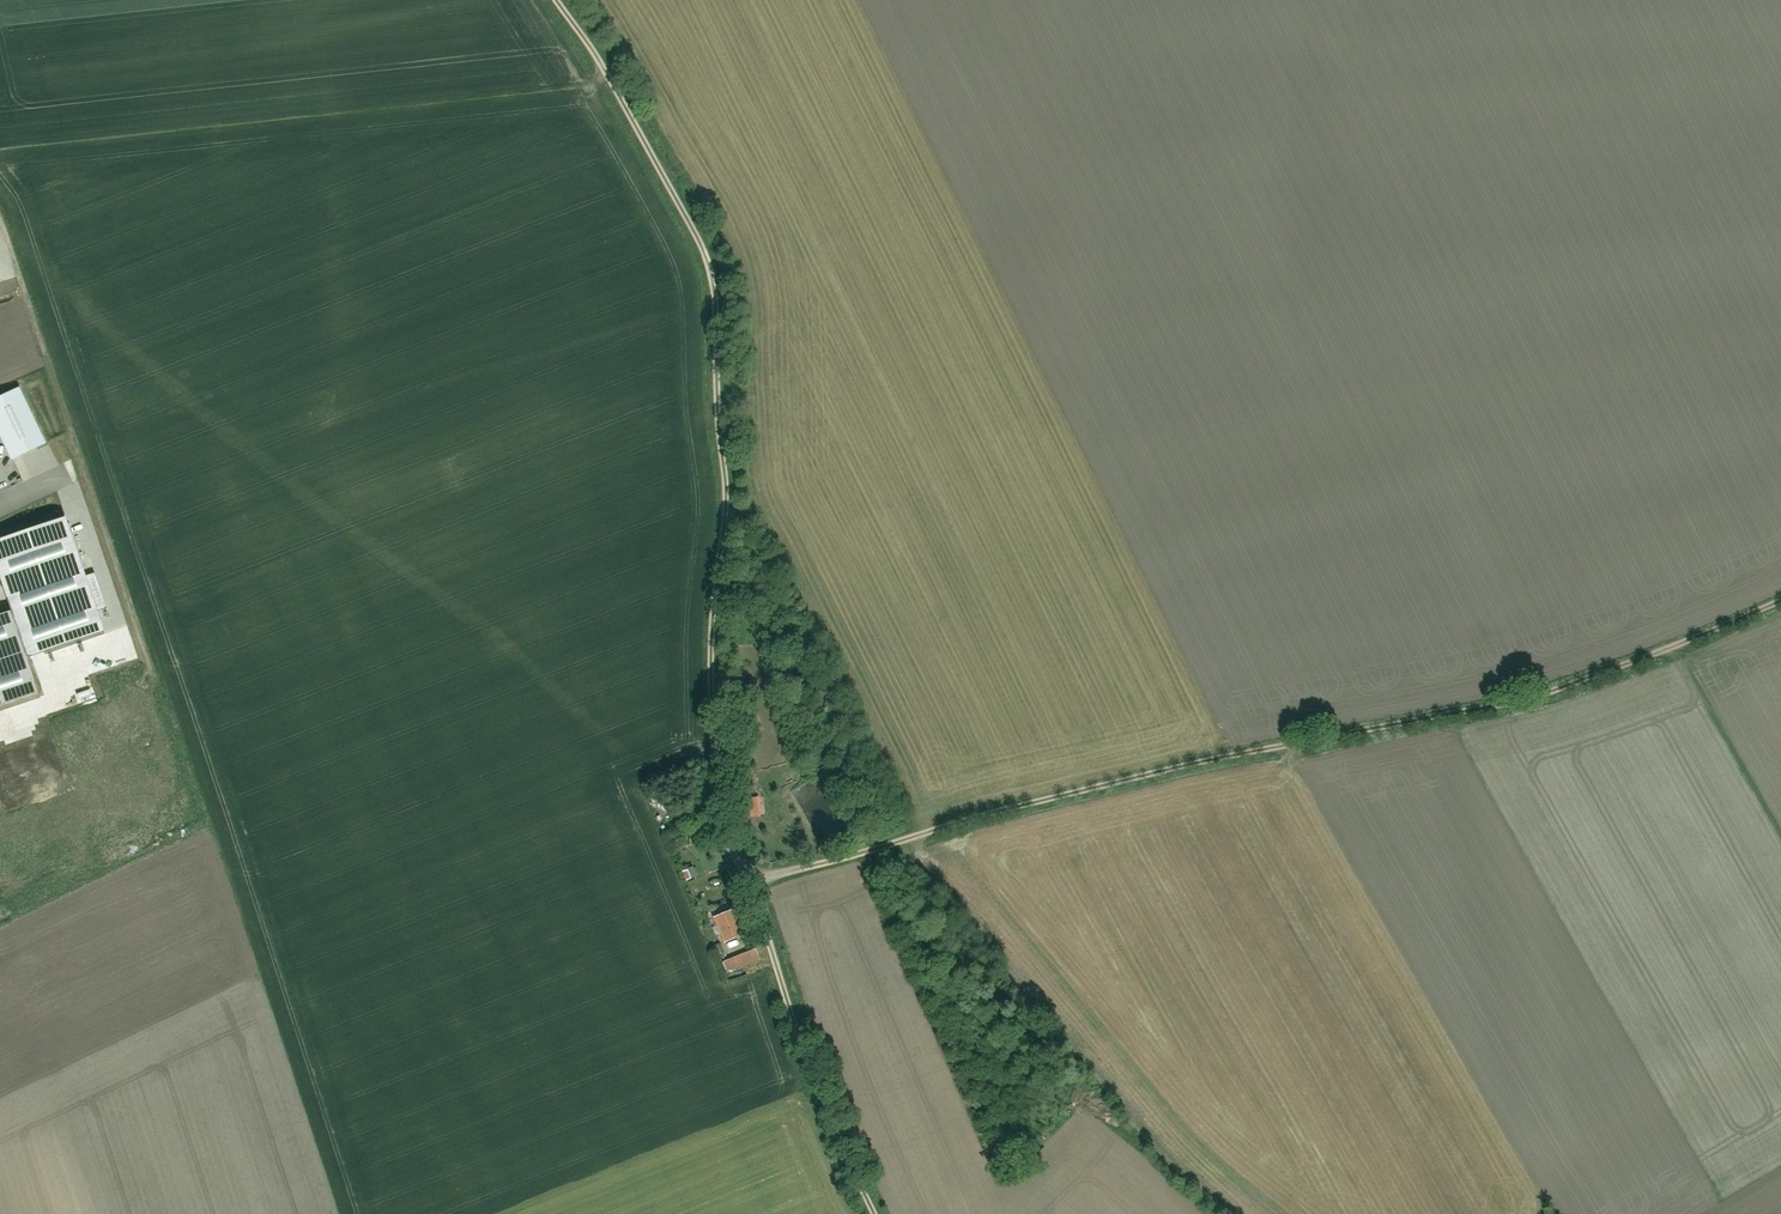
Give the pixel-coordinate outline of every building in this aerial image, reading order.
[(20,389),(0,398),(0,435),(11,459),(46,443),(20,389)] [(65,519),(0,542),(0,571),(30,657),(104,632),(65,519)] [(9,613),(0,616),(0,705),(38,692),(9,613)] [(734,910),(713,919),(724,943),(744,934),(734,910)] [(722,957),(728,974),(759,963),(754,946),(722,957)]
